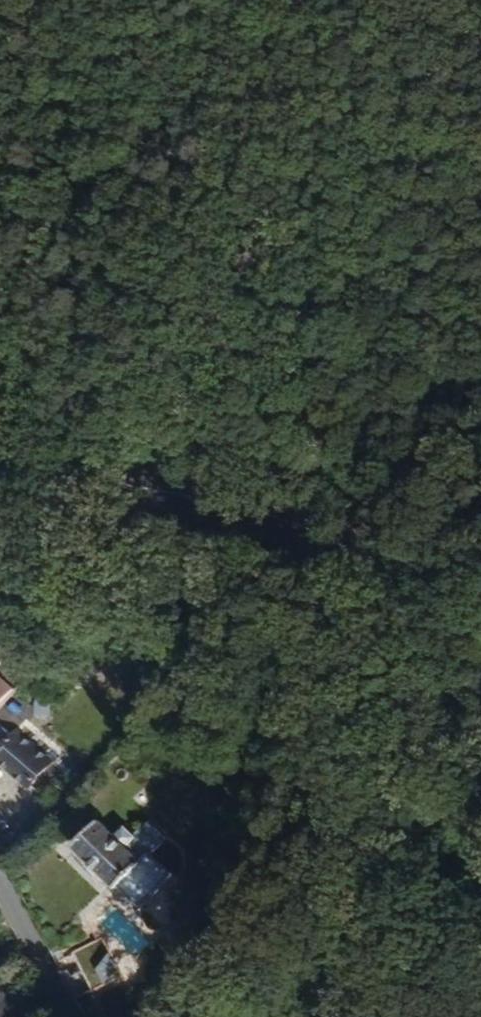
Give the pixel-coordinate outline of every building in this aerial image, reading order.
[(10,734),(7,737),(0,731),(0,772),(20,790),(23,787),(36,797),(53,777),(41,767),(43,763),(10,734)] [(169,873),(147,854),(159,841),(159,835),(147,824),(140,825),(129,837),(120,829),(111,839),(92,822),(67,850),(114,892),(116,889),(137,909),(169,873)] [(172,941),(184,928),(171,915),(158,928),(172,941)] [(117,976),(99,939),(71,952),(90,991),(117,976)] [(0,996),(0,1016),(18,1016),(0,996)]
